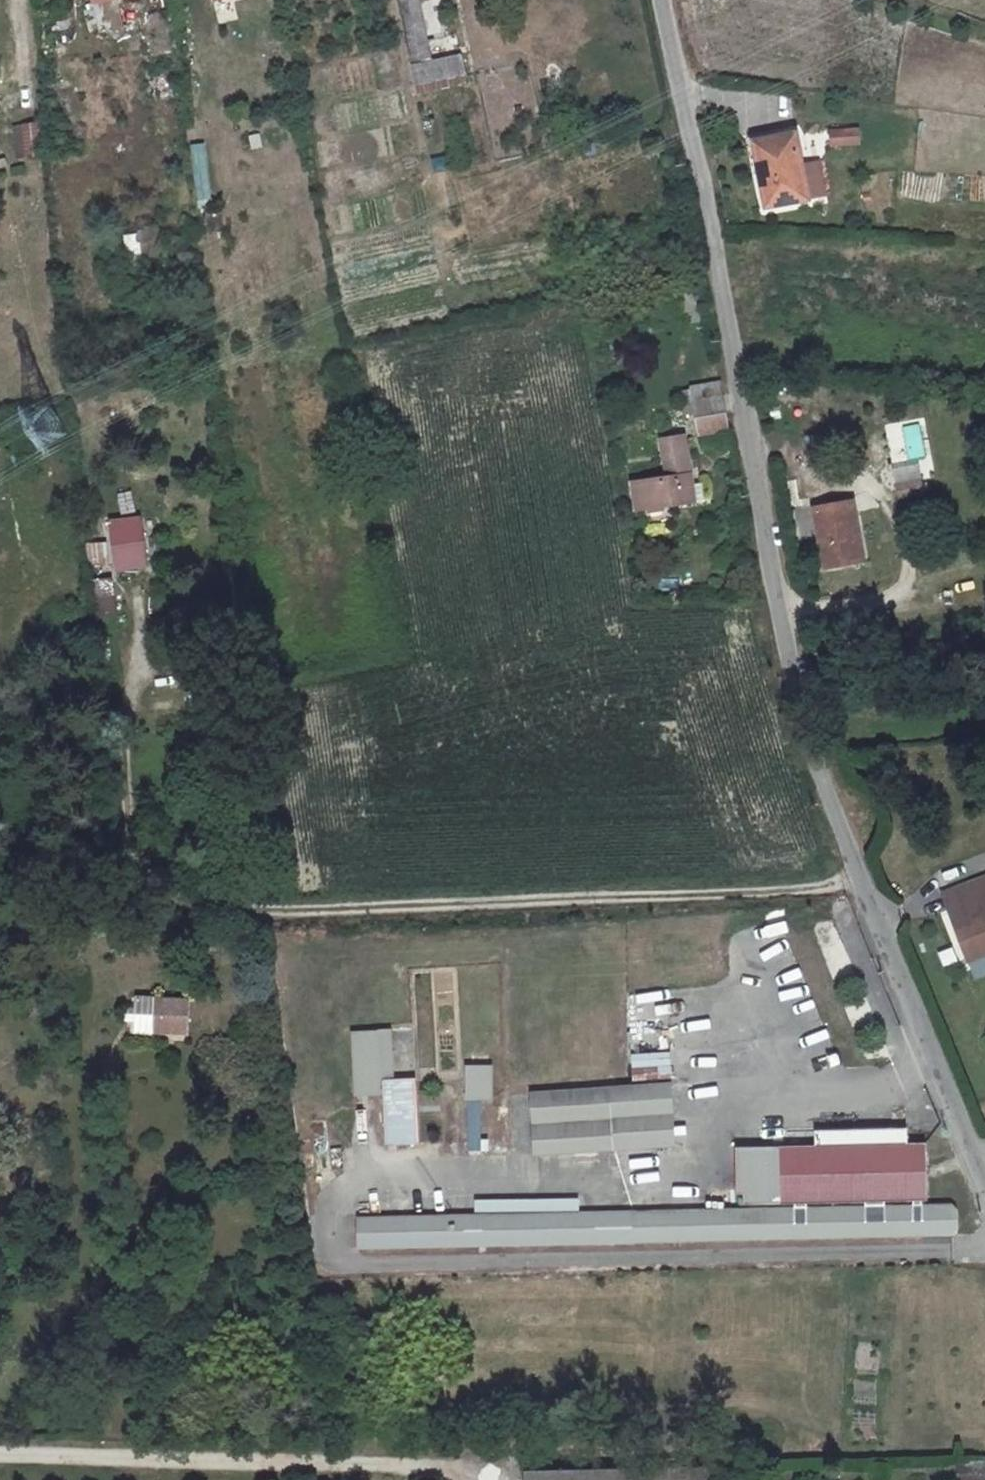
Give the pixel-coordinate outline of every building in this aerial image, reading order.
[(412,53),(434,48),(424,0),(401,0),(412,53)] [(434,48),(412,53),(416,74),(470,62),(466,42),(434,48)] [(14,124),(17,158),(42,155),(39,121),(14,124)] [(797,123),(755,132),(773,199),(814,188),(797,123)] [(862,143),(860,126),(829,129),(831,146),(862,143)] [(190,144),(200,208),(215,205),(205,141),(190,144)] [(733,413),(724,366),(693,372),(693,374),(683,376),(688,399),(698,397),(702,419),(733,413)] [(649,461),(653,487),(720,478),(718,462),(707,464),(704,439),(698,439),(695,416),(693,416),(679,419),(684,456),(649,461)] [(924,474),(899,479),(902,493),(927,488),(924,474)] [(857,495),(817,502),(828,562),(867,555),(857,495)] [(143,513),(109,519),(118,572),(153,566),(143,513)] [(107,539),(90,545),(96,562),(113,556),(107,539)] [(680,575),(661,577),(663,590),(682,588),(680,575)] [(118,618),(116,576),(95,578),(97,619),(118,618)] [(946,887),(971,954),(984,948),(984,873),(946,887)] [(971,954),(978,973),(984,970),(984,948),(971,954)] [(171,979),(153,978),(152,1013),(169,1014),(171,979)] [(205,981),(171,979),(169,1014),(204,1015),(205,981)] [(689,1034),(688,1023),(714,1022),(712,995),(627,999),(629,1037),(689,1034)] [(390,1144),(423,1142),(420,1075),(397,1076),(394,1027),(353,1029),(356,1095),(388,1093),(390,1144)] [(633,1080),(674,1078),(672,1051),(632,1053),(633,1080)] [(496,1098),(496,1062),(468,1062),(468,1098),(496,1098)] [(466,1101),(470,1152),(486,1151),(482,1100),(466,1101)] [(927,1157),(775,1157),(777,1213),(928,1212),(927,1157)] [(347,1222),(348,1255),(984,1241),(984,1216),(982,1209),(928,1212),(777,1213),(347,1222)]
